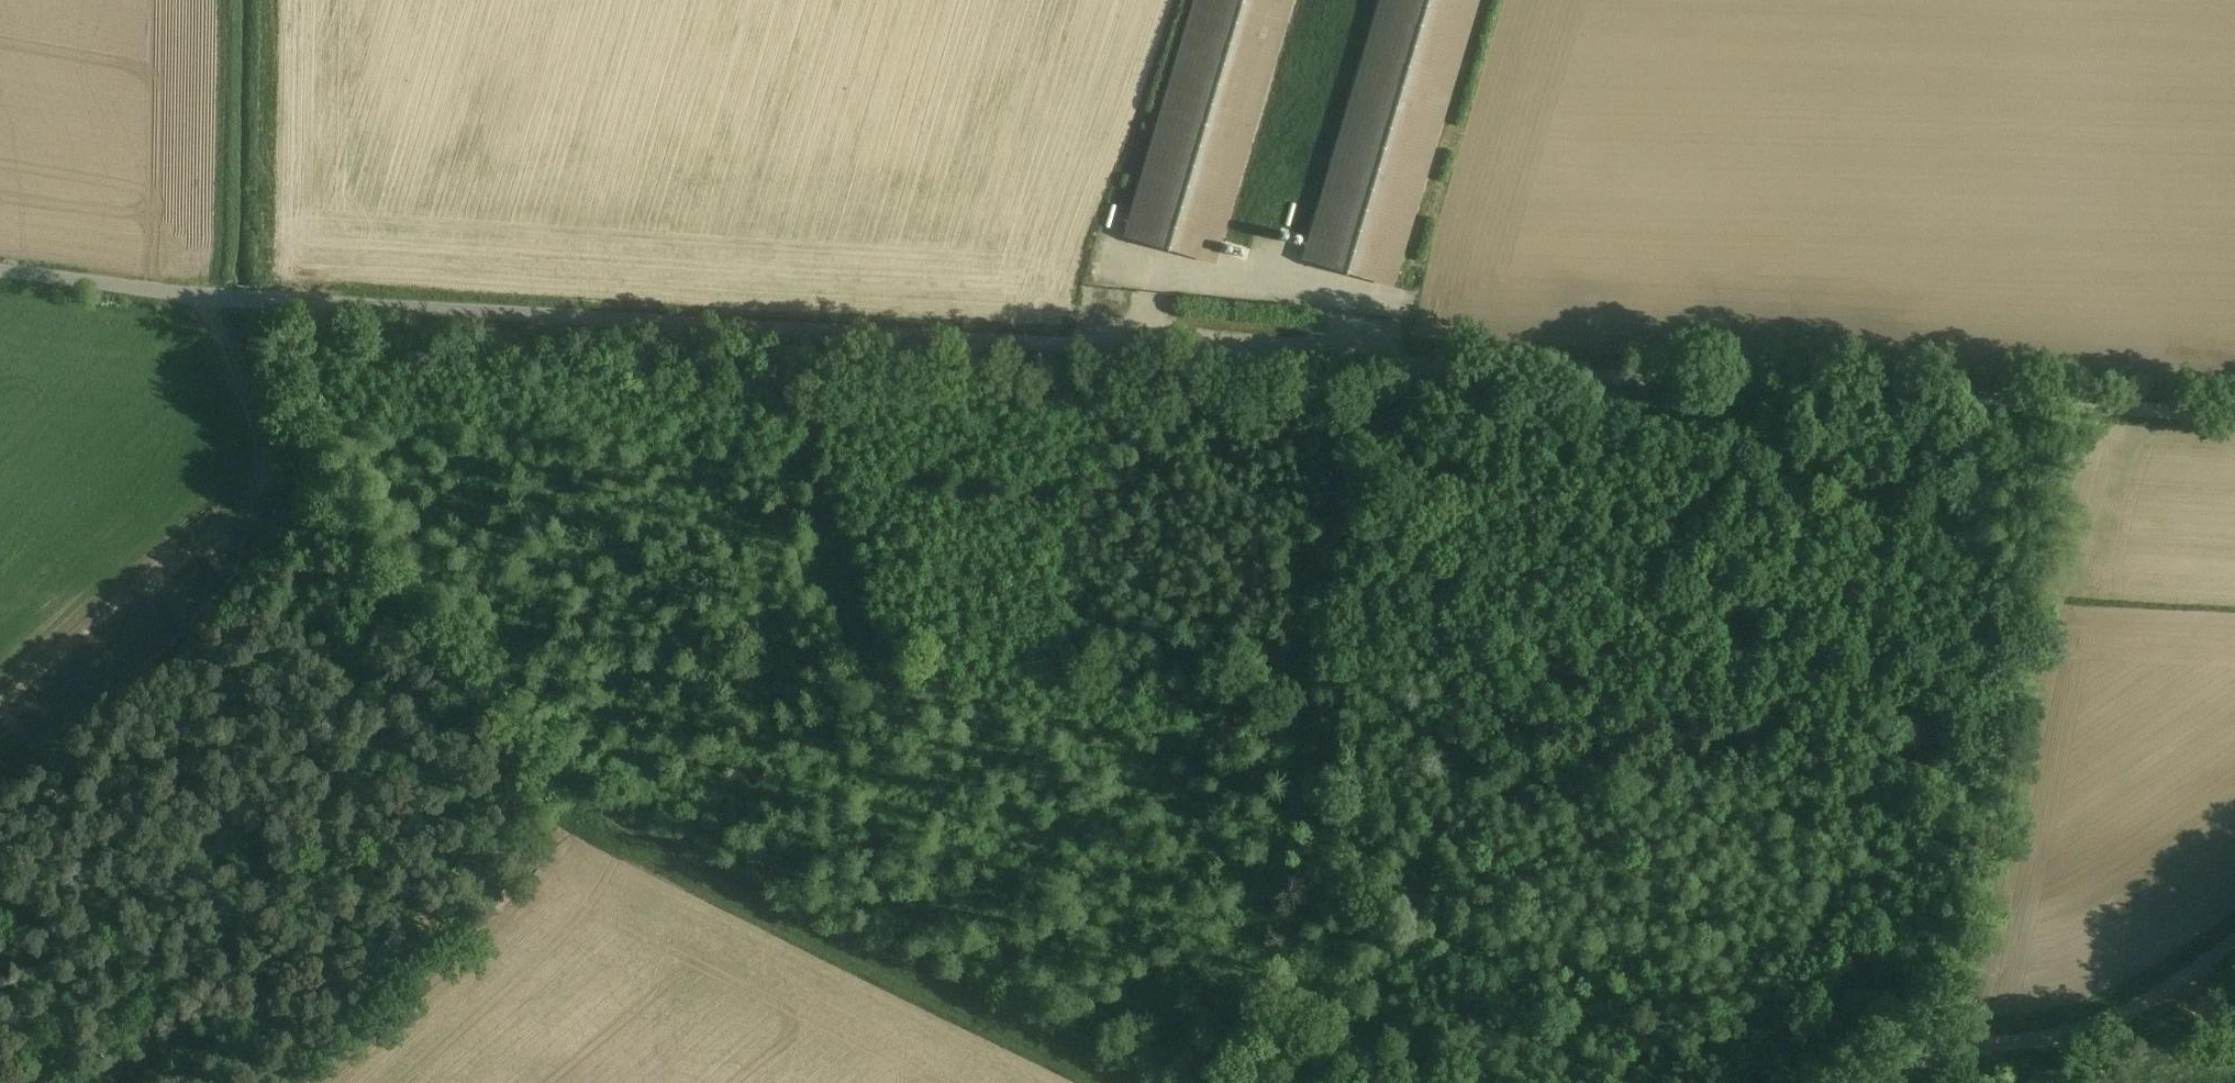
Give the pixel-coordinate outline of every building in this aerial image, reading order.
[(1126,238),(1212,264),(1292,0),(1197,0),(1126,238)] [(1304,263),(1390,288),(1478,0),(1384,0),(1304,263)]
